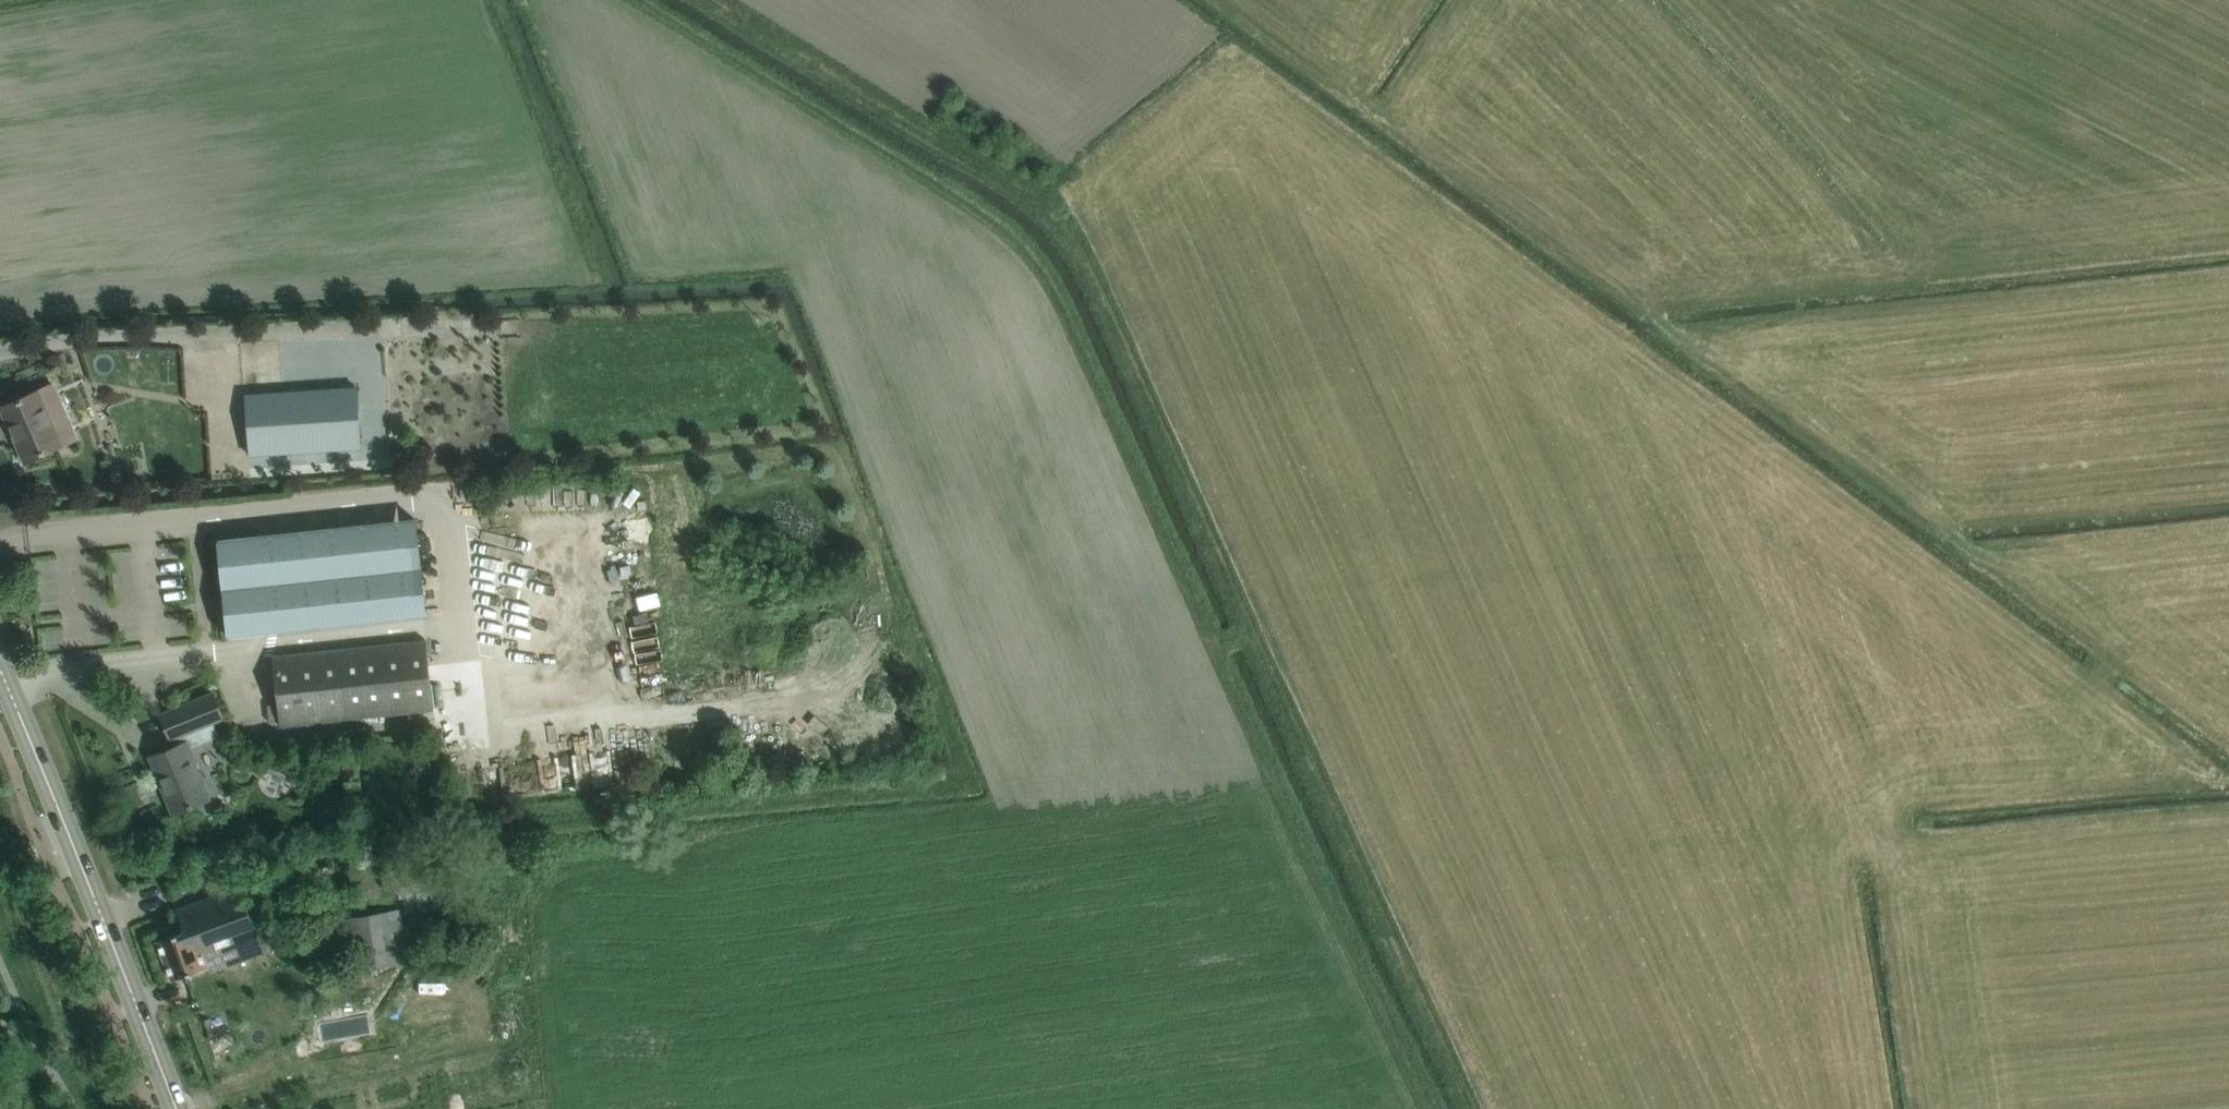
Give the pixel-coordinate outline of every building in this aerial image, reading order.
[(357,386),(245,393),(249,454),(361,447),(357,386)] [(38,390),(0,406),(8,423),(14,420),(23,441),(16,443),(24,461),(37,455),(39,461),(52,455),(49,449),(62,444),(38,390)] [(265,591),(259,534),(219,538),(230,636),(269,632),(267,606),(285,604),(287,629),(425,615),(419,566),(282,580),(283,589),(265,591)] [(581,647),(602,643),(595,610),(574,614),(581,647)] [(426,639),(272,656),(279,725),(433,708),(426,639)] [(149,756),(173,813),(209,798),(188,748),(219,735),(213,721),(223,717),(213,692),(160,714),(170,738),(178,735),(182,743),(149,756)] [(157,940),(171,979),(208,965),(204,952),(257,932),(240,886),(177,910),(184,930),(157,940)] [(407,961),(398,910),(339,922),(349,972),(407,961)]
